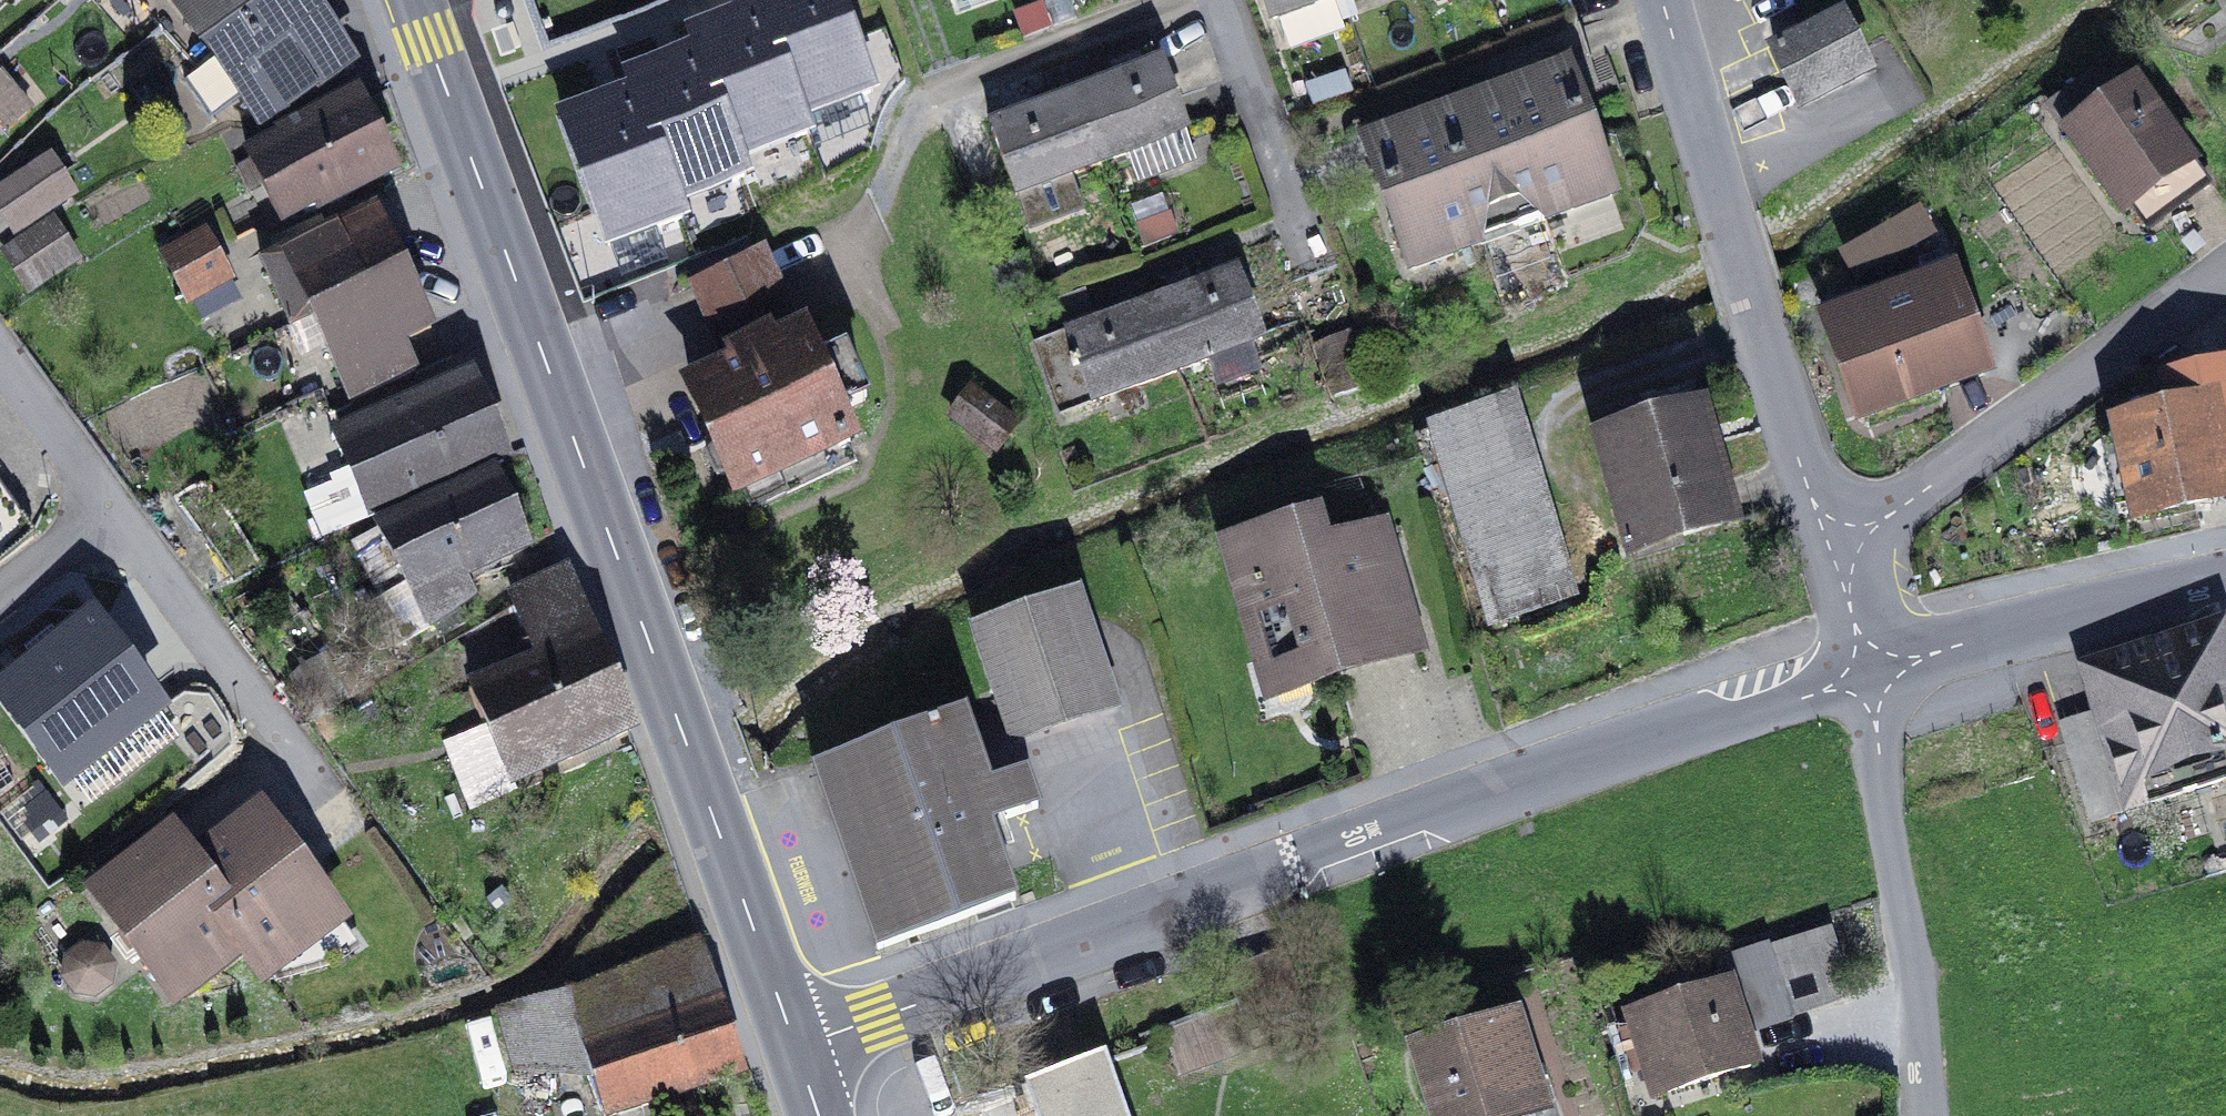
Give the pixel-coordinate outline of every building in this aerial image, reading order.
[(127,43),(152,21),(133,0),(92,0),(90,2),(127,43)] [(214,57),(305,2),(304,0),(175,0),(214,57)] [(774,24),(766,28),(755,0),(684,28),(689,41),(694,55),(704,51),(746,159),(816,132),(811,119),(774,24)] [(841,0),(755,0),(766,28),(774,24),(811,119),(878,94),(841,0)] [(958,14),(997,0),(953,0),(958,14)] [(1276,24),(1316,9),(1314,4),(1303,0),(1278,0),(1268,4),(1276,24)] [(284,115),(350,70),(305,2),(214,57),(216,60),(185,82),(211,118),(245,94),(264,121),(280,110),(284,115)] [(1802,106),(1867,76),(1840,21),(1776,52),(1802,106)] [(627,81),(636,77),(684,202),(753,176),(746,159),(704,51),(694,55),(689,41),(622,67),(627,81)] [(1191,164),(1181,137),(1187,134),(1162,66),(1145,72),(1138,55),(1109,66),(1115,83),(1100,88),(1094,72),(1091,63),(1068,71),(1102,165),(1133,154),(1143,181),(1191,164)] [(1100,88),(1115,83),(1109,66),(1094,72),(1100,88)] [(1606,180),(1567,70),(1500,94),(1545,220),(1572,210),(1574,209),(1584,188),(1606,180)] [(1081,209),(1069,177),(1102,165),(1068,71),(1047,79),(1050,88),(1056,104),(1038,110),(993,127),(1030,228),(1081,209)] [(31,110),(3,73),(0,75),(0,133),(31,110)] [(627,81),(554,109),(608,246),(689,215),(684,202),(636,77),(627,81)] [(2131,206),(2146,228),(2207,184),(2137,85),(2110,104),(2091,78),(2050,108),(2123,211),(2131,206)] [(1032,94),(1038,110),(1056,104),(1050,88),(1032,94)] [(1495,221),(1518,230),(1545,220),(1500,94),(1433,119),(1478,244),(1481,243),(1475,228),(1495,221)] [(303,211),(306,214),(393,173),(358,104),(250,159),(281,223),(303,211)] [(1429,245),(1452,254),(1478,244),(1433,119),(1366,143),(1406,253),(1429,245)] [(0,195),(0,206),(15,230),(71,195),(52,163),(0,195)] [(1574,215),(1614,200),(1606,180),(1584,188),(1574,209),(1572,210),(1574,215)] [(292,327),(314,317),(404,274),(375,213),(323,238),(320,232),(281,244),(286,255),(264,265),(292,327)] [(1481,243),(1482,249),(1520,235),(1518,230),(1495,221),(1475,228),(1481,243)] [(1847,254),(1859,275),(1912,245),(1900,225),(1847,254)] [(11,252),(32,286),(71,262),(49,228),(11,252)] [(165,259),(187,299),(227,278),(205,237),(165,259)] [(1406,253),(1414,273),(1453,259),(1452,254),(1429,245),(1406,253)] [(836,415),(867,402),(845,353),(814,366),(762,255),(736,267),(701,283),(728,344),(764,328),(768,337),(732,353),(738,367),(729,371),(694,387),(720,446),(710,457),(718,475),(732,474),(739,488),(847,441),(836,415)] [(403,346),(432,333),(404,274),(314,317),(351,401),(414,370),(403,346)] [(1262,339),(1238,274),(1152,305),(1177,371),(1262,339)] [(1861,417),(1984,374),(1949,275),(1857,307),(1863,324),(1833,335),(1861,417)] [(187,299),(197,318),(237,296),(227,278),(187,299)] [(764,328),(728,344),(701,283),(691,288),(729,371),(738,367),(732,353),(768,337),(764,328)] [(1037,348),(1062,413),(1177,371),(1152,305),(1037,348)] [(1833,335),(1863,324),(1857,307),(1827,318),(1833,335)] [(1337,398),(1366,388),(1347,335),(1318,346),(1337,398)] [(2219,473),(2225,472),(2225,374),(2169,386),(2176,418),(2124,429),(2125,432),(2142,511),(2143,513),(2224,496),(2219,473)] [(201,375),(177,386),(192,421),(217,410),(201,375)] [(311,498),(325,535),(503,463),(468,378),(385,412),(389,422),(342,443),(358,479),(311,498)] [(952,415),(997,451),(1015,427),(977,398),(952,415)] [(1701,413),(1644,430),(1636,400),(1592,412),(1632,551),(1732,523),(1725,496),(1708,439),(1701,413)] [(1476,579),(1554,556),(1508,405),(1431,428),(1476,579)] [(2121,514),(2142,511),(2125,432),(2104,437),(2092,447),(2084,460),(2082,475),(2085,490),(2100,507),(2121,514)] [(739,488),(751,511),(858,464),(847,441),(739,488)] [(406,641),(478,604),(470,589),(464,578),(477,571),(520,549),(491,482),(379,530),(381,533),(355,546),(406,641)] [(35,534),(0,486),(0,560),(35,534)] [(1387,556),(1378,558),(1372,535),(1322,550),(1313,521),(1231,545),(1268,672),(1302,662),(1306,677),(1413,646),(1387,556)] [(484,727),(506,780),(631,730),(566,570),(510,593),(538,662),(469,690),(484,727)] [(464,578),(470,589),(483,582),(477,571),(464,578)] [(72,779),(186,700),(111,595),(0,673),(0,677),(72,779)] [(1013,738),(1114,703),(1078,597),(976,632),(1013,738)] [(2086,685),(2225,642),(2225,628),(2224,621),(2080,665),(2086,685)] [(2092,823),(2225,781),(2225,642),(2086,685),(2096,716),(2062,726),(2092,823)] [(291,690),(305,709),(330,690),(317,672),(291,690)] [(1028,777),(991,790),(965,715),(815,768),(817,772),(821,770),(884,947),(1015,901),(989,825),(1039,808),(1028,777)] [(437,746),(464,813),(512,793),(506,780),(484,727),(437,746)] [(352,948),(258,820),(191,870),(239,935),(251,951),(271,978),(334,961),(352,948)] [(101,891),(171,985),(239,935),(191,870),(170,841),(101,891)] [(1771,949),(1792,1016),(1853,997),(1832,930),(1771,949)] [(171,985),(183,1001),(251,951),(239,935),(171,985)] [(107,984),(111,967),(101,953),(84,950),(70,959),(67,976),(76,990),(93,993),(107,984)] [(577,980),(508,1011),(525,1070),(557,1074),(559,1070),(591,1067),(604,1115),(740,1075),(717,1003),(702,1008),(685,955),(578,986),(577,980)] [(1648,1059),(1660,1096),(1751,1067),(1726,988),(1635,1016),(1640,1032),(1625,1036),(1634,1063),(1648,1059)] [(1163,1031),(1178,1074),(1253,1048),(1246,1028),(1237,1005),(1163,1031)] [(1547,1110),(1518,1017),(1414,1050),(1435,1115),(1527,1115),(1547,1110)] [(1105,1055),(1041,1078),(1055,1115),(1126,1115),(1105,1055)] [(1041,1078),(1025,1083),(1036,1115),(1055,1115),(1041,1078)]
